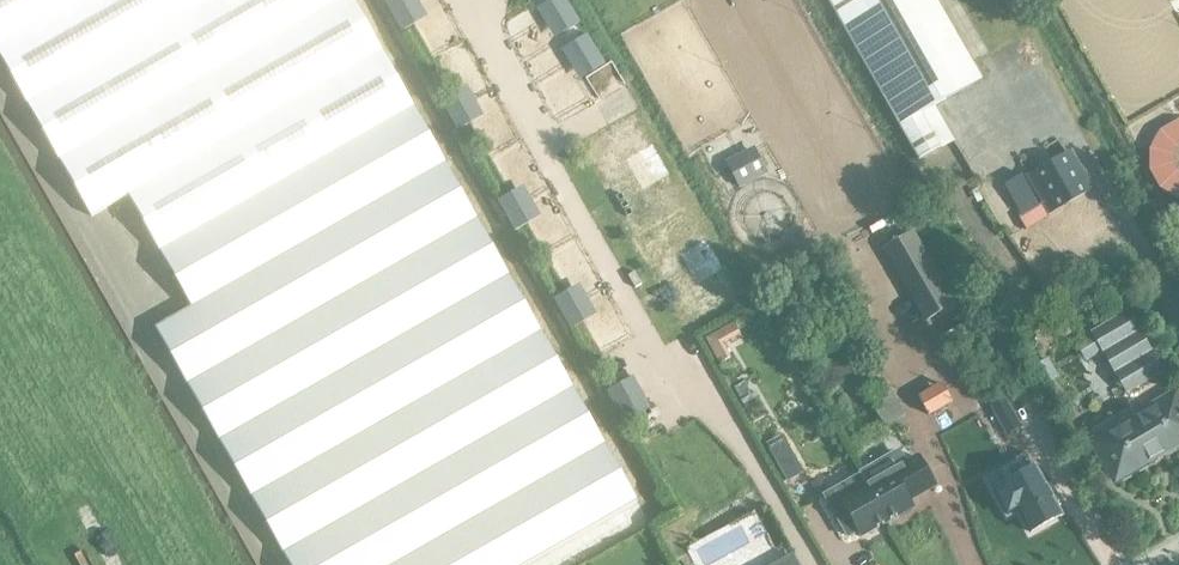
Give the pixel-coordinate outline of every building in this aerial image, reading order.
[(160,250),(412,106),(352,0),(0,0),(0,55),(91,215),(127,194),(159,250),(160,250)] [(429,13),(422,0),(388,0),(403,27),(429,13)] [(899,124),(917,158),(940,144),(941,147),(954,140),(934,104),(981,77),(938,0),(827,0),(898,124),(899,124)] [(473,89),(448,100),(458,124),(484,114),(473,89)] [(160,250),(184,295),(190,306),(445,163),(412,106),(160,250)] [(1142,140),(1175,204),(1178,202),(1178,122),(1142,140)] [(642,141),(605,163),(648,239),(686,218),(642,141)] [(755,146),(725,161),(739,188),(768,173),(755,146)] [(1049,213),(1087,192),(1065,153),(1027,175),(1049,213)] [(190,306),(154,327),(290,564),(522,564),(636,500),(445,163),(190,306)] [(499,197),(518,226),(543,211),(525,181),(499,197)] [(955,303),(913,231),(886,247),(928,318),(955,303)] [(711,242),(665,268),(679,293),(725,267),(711,242)] [(555,295),(572,325),(598,310),(581,280),(555,295)] [(1088,332),(1089,334),(1126,394),(1164,372),(1127,310),(1088,332)] [(734,322),(706,338),(720,364),(732,357),(725,345),(725,342),(741,334),(734,322)] [(1048,357),(1033,365),(1044,385),(1059,377),(1048,357)] [(623,415),(650,400),(635,372),(608,387),(623,415)] [(865,392),(864,392),(873,407),(884,427),(894,421),(905,415),(884,380),(868,390),(865,392)] [(745,381),(733,387),(743,405),(759,396),(756,392),(752,394),(745,381)] [(943,383),(919,396),(928,414),(953,401),(943,383)] [(1090,439),(1114,482),(1178,444),(1178,400),(1173,390),(1090,439)] [(1004,398),(990,406),(1005,432),(1019,424),(1004,398)] [(790,484),(811,472),(801,454),(798,456),(791,443),(796,440),(791,430),(769,444),(773,452),(772,452),(790,484)] [(1025,452),(984,475),(1007,516),(1018,510),(1030,532),(1060,515),(1056,507),(1063,503),(1051,482),(1044,486),(1025,452)] [(908,499),(933,484),(918,458),(905,466),(898,453),(860,474),(867,487),(886,520),(912,506),(908,499)] [(843,501),(842,501),(860,535),(886,520),(867,487),(860,491),(852,478),(835,488),(843,501)] [(792,556),(775,564),(797,564),(792,556)]
